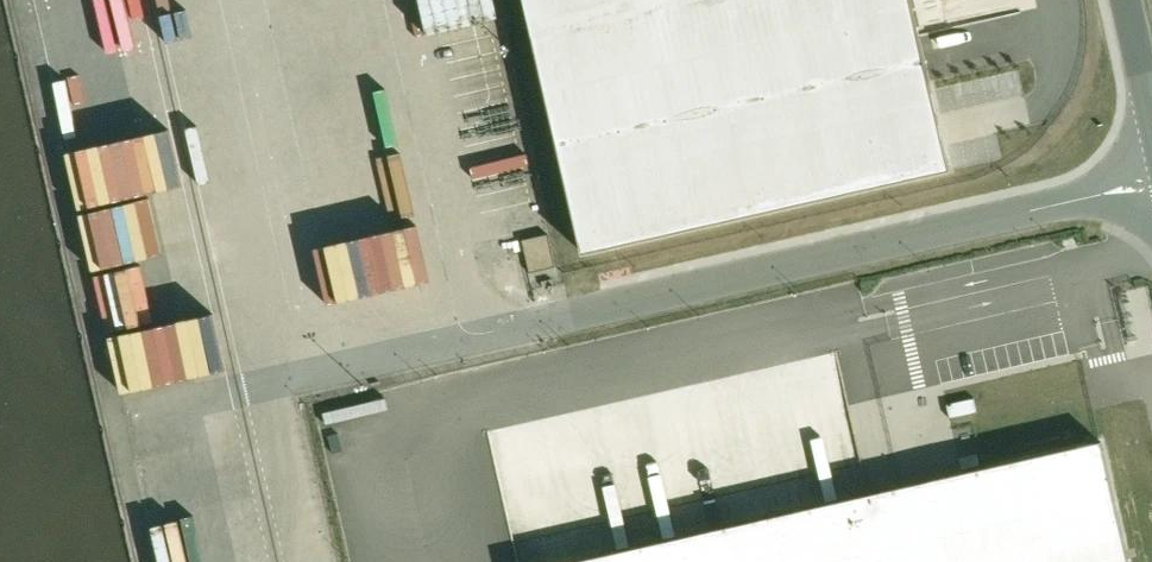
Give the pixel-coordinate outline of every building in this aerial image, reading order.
[(583,253),(950,170),(911,0),(526,0),(583,253)] [(548,234),(522,240),(529,273),(555,267),(548,234)] [(148,311),(129,325),(143,343),(161,329),(148,311)] [(573,561),(1129,561),(1101,441),(573,561)]
